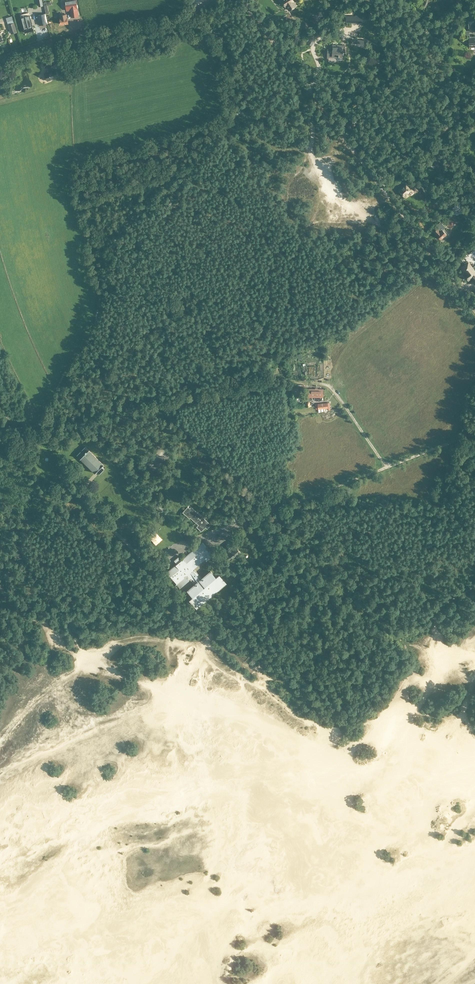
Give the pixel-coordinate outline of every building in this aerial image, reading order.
[(67,11),(70,10),(71,17),(79,16),(76,0),(73,0),(65,1),(67,11)] [(282,0),(286,7),(287,6),(289,10),(296,6),(294,1),(293,0),(282,0)] [(25,32),(33,30),(31,20),(30,17),(29,13),(20,15),(25,32)] [(48,23),(46,13),(37,15),(39,25),(48,23)] [(58,25),(68,23),(67,14),(56,15),(58,25)] [(13,20),(7,22),(9,28),(11,28),(12,33),(17,32),(13,20)] [(342,58),(343,52),(345,52),(345,46),(333,45),(333,51),(328,51),(327,59),(328,59),(328,61),(337,61),(337,59),(342,59),(342,58)] [(52,70),(50,66),(55,64),(53,59),(43,63),(45,68),(47,67),(49,71),(45,73),(45,75),(44,75),(44,76),(45,79),(46,79),(47,79),(47,81),(58,77),(55,69),(52,70)] [(350,128),(355,124),(351,119),(346,123),(350,128)] [(430,162),(437,171),(443,166),(439,162),(440,161),(436,157),(430,162)] [(428,194),(425,190),(421,183),(417,186),(425,196),(428,194)] [(410,187),(409,188),(406,185),(399,190),(404,196),(404,197),(405,197),(409,195),(411,195),(413,193),(414,191),(410,187)] [(452,208),(453,214),(461,213),(459,203),(454,204),(455,207),(452,208)] [(439,216),(437,218),(439,221),(441,219),(446,214),(443,212),(439,216)] [(449,217),(445,221),(450,226),(454,223),(449,217)] [(437,229),(434,232),(441,239),(444,237),(446,234),(442,230),(445,227),(440,222),(435,227),(437,229)] [(472,278),(474,282),(474,267),(473,268),(468,262),(461,267),(466,273),(465,274),(469,280),(472,278)] [(85,446),(77,455),(95,473),(97,471),(99,474),(104,469),(101,466),(103,464),(85,446)] [(157,502),(154,506),(162,512),(165,508),(157,502)] [(195,521),(200,515),(191,507),(190,508),(188,507),(183,512),(190,518),(191,517),(194,520),(193,520),(195,521)] [(200,515),(195,521),(197,523),(197,522),(199,524),(197,527),(202,531),(206,527),(207,528),(211,525),(200,515)] [(125,524),(122,528),(132,535),(136,531),(125,524)] [(240,552),(232,541),(222,548),(231,559),(240,552)] [(213,594),(226,583),(221,576),(219,577),(218,576),(216,577),(211,571),(202,578),(194,569),(206,559),(207,561),(214,555),(209,550),(210,549),(207,546),(206,546),(203,542),(183,559),(180,556),(181,557),(179,558),(178,558),(175,561),(177,564),(168,572),(170,575),(169,575),(169,576),(170,575),(180,587),(191,579),(195,584),(188,590),(194,596),(192,598),(193,599),(192,601),(197,607),(211,596),(210,595),(212,594),(213,594)]
